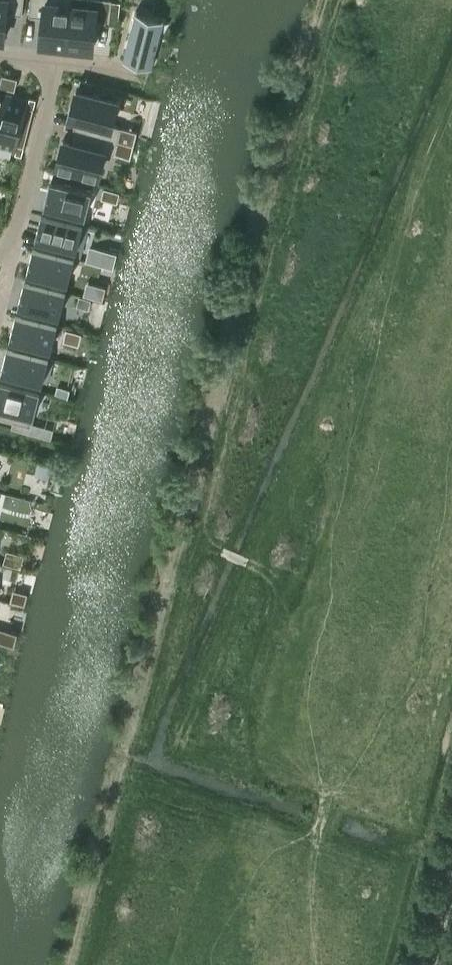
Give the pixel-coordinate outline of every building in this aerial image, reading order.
[(4,39),(7,12),(22,14),(24,0),(0,0),(0,39),(4,39)] [(29,14),(44,16),(41,43),(67,46),(72,0),(31,0),(29,14)] [(67,46),(93,49),(96,20),(109,22),(112,0),(72,0),(67,46)] [(135,11),(123,58),(125,58),(126,56),(151,62),(150,65),(152,65),(161,29),(160,29),(162,20),(137,14),(137,12),(135,11)] [(0,83),(0,86),(7,88),(10,76),(2,74),(0,83)] [(10,76),(7,88),(15,90),(18,78),(10,76)] [(76,89),(70,114),(77,116),(74,128),(118,139),(121,126),(112,124),(118,100),(76,89)] [(0,116),(0,144),(15,148),(16,144),(24,146),(34,107),(26,105),(27,101),(5,95),(0,116)] [(64,138),(57,163),(62,165),(74,168),(99,174),(105,150),(115,153),(118,139),(74,128),(71,140),(64,138)] [(62,165),(60,174),(72,177),(74,168),(62,165)] [(50,179),(44,204),(50,205),(48,214),(48,215),(83,224),(92,190),(56,181),(50,179)] [(120,190),(104,187),(102,198),(117,201),(120,190)] [(42,213),(36,237),(42,239),(39,248),(75,257),(83,224),(48,215),(48,214),(42,213)] [(33,246),(27,270),(33,272),(31,281),(30,282),(66,291),(75,257),(39,248),(33,246)] [(25,279),(19,304),(24,305),(22,314),(22,315),(57,324),(66,291),(30,282),(31,281),(25,279)] [(16,313),(10,337),(16,339),(13,348),(49,357),(57,324),(22,315),(22,314),(16,313)] [(8,346),(1,370),(7,372),(5,381),(5,382),(40,391),(49,357),(13,348),(8,346)] [(31,425),(40,391),(5,382),(5,381),(0,379),(0,417),(31,425)] [(69,388),(57,385),(55,393),(67,396),(69,388)] [(8,560),(25,565),(28,554),(11,549),(8,560)]
